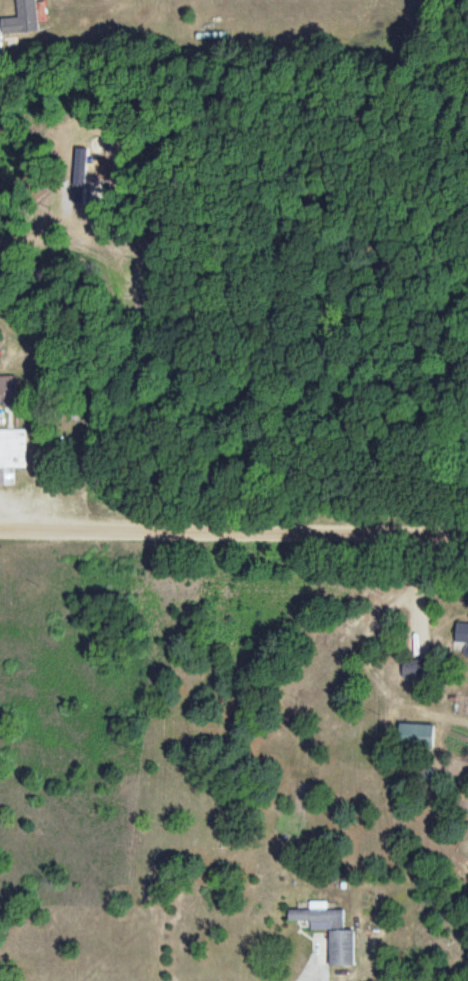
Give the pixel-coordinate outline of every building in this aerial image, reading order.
[(20,16),(5,17),(6,32),(43,30),(41,0),(19,0),(20,16)] [(17,404),(17,376),(0,376),(0,404),(17,404)] [(14,485),(14,466),(26,466),(25,429),(0,430),(0,485),(14,485)] [(457,623),(457,643),(467,643),(467,624),(457,623)] [(404,660),(404,677),(434,677),(434,660),(404,660)] [(437,743),(437,723),(397,723),(397,743),(437,743)] [(356,965),(357,930),(345,930),(346,910),(327,909),(327,904),(310,903),(310,910),(293,909),(292,920),(312,921),(312,929),(332,930),(331,964),(356,965)]
